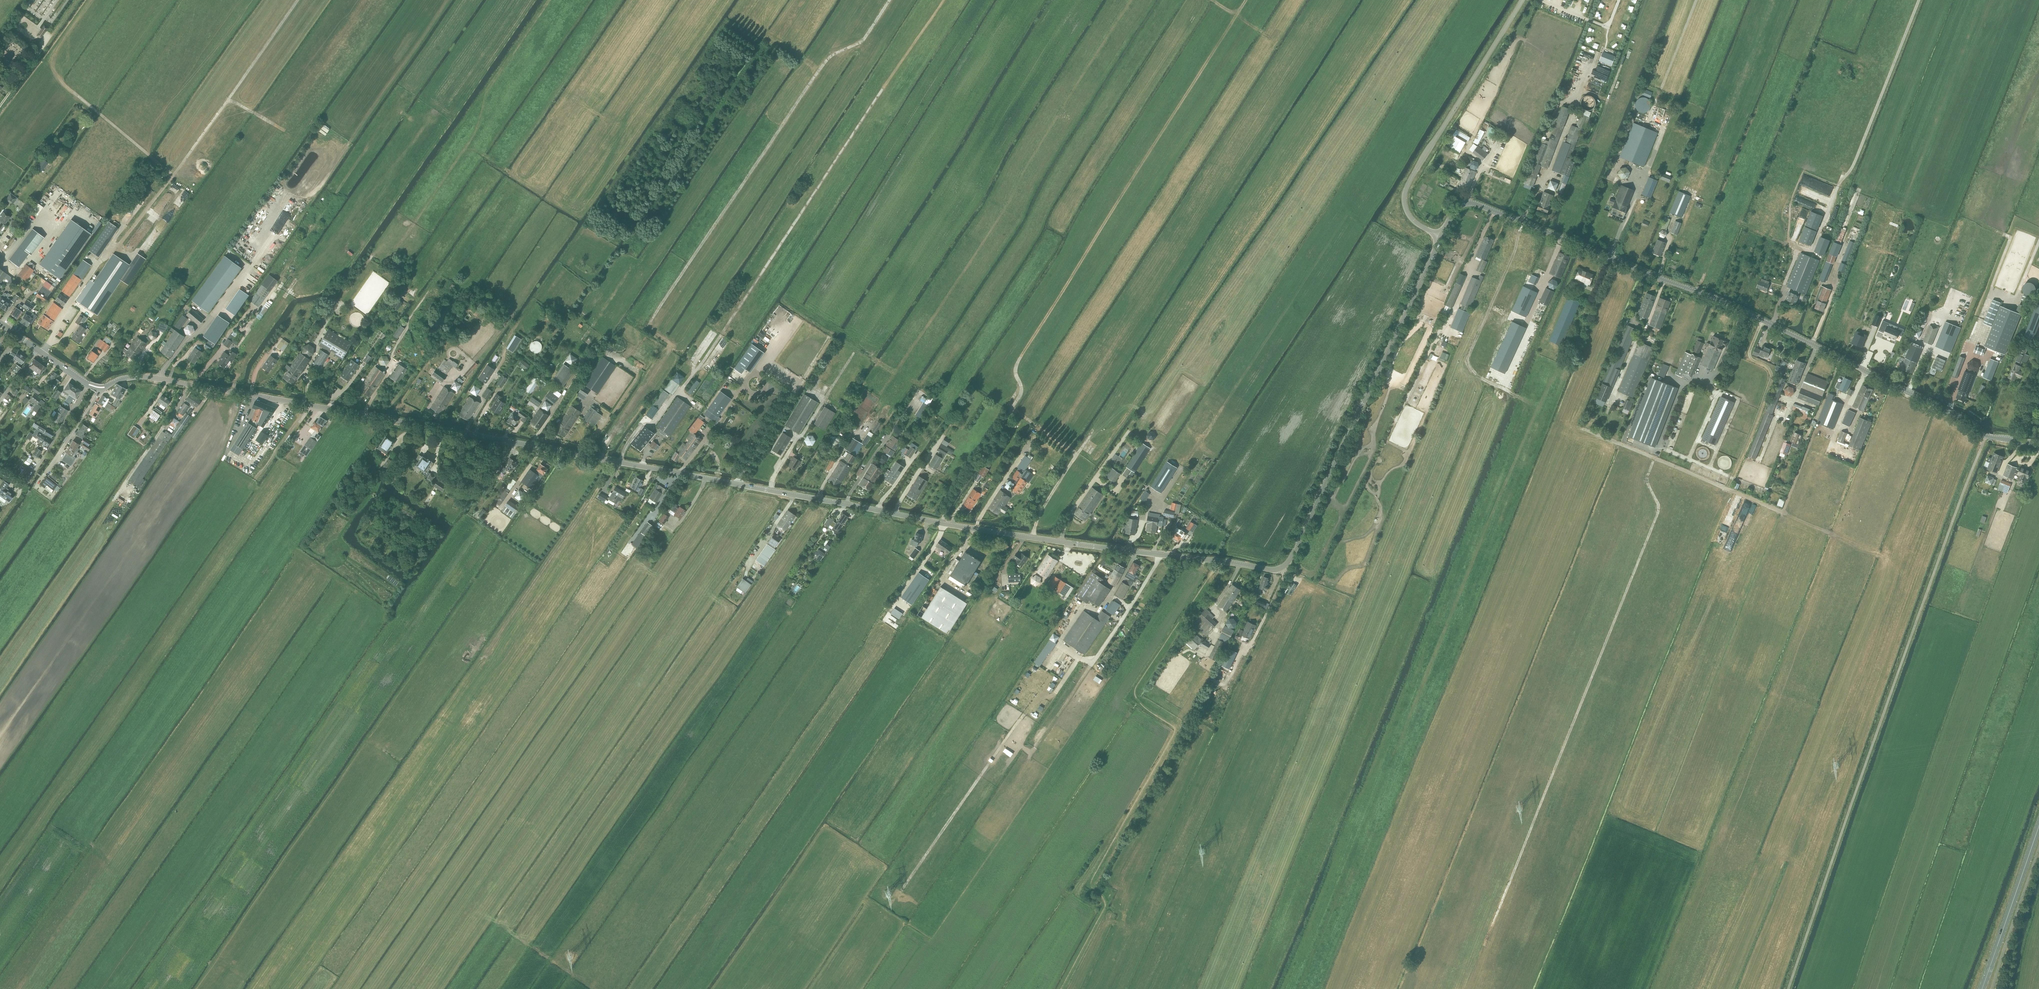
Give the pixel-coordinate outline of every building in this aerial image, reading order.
[(48,28),(44,26),(37,36),(41,39),(48,28)] [(1614,58),(1602,53),(1599,61),(1611,66),(1614,58)] [(1601,86),(1601,85),(1600,83),(1600,82),(1599,81),(1597,80),(1596,79),(1595,79),(1593,79),(1591,79),(1590,80),(1589,80),(1588,81),(1587,82),(1587,84),(1586,85),(1586,86),(1586,88),(1587,89),(1588,90),(1589,92),(1590,93),(1591,93),(1593,94),(1594,94),(1596,93),(1597,93),(1598,92),(1599,91),(1600,90),(1601,89),(1601,88),(1601,86)] [(1642,94),(1651,98),(1653,92),(1644,89),(1642,94)] [(1596,102),(1596,101),(1596,100),(1596,98),(1594,96),(1593,95),(1592,95),(1591,94),(1589,94),(1588,94),(1586,94),(1585,95),(1584,96),(1583,97),(1582,98),(1582,100),(1582,101),(1582,103),(1582,104),(1583,105),(1584,106),(1585,107),(1586,108),(1587,108),(1589,109),(1590,109),(1591,108),(1593,108),(1594,107),(1595,106),(1596,104),(1596,103),(1596,102)] [(1648,106),(1648,104),(1648,103),(1647,101),(1646,100),(1645,99),(1643,99),(1642,98),(1641,98),(1639,98),(1638,99),(1636,100),(1635,101),(1634,102),(1634,103),(1633,105),(1633,106),(1633,107),(1634,109),(1635,110),(1636,111),(1637,112),(1638,113),(1640,113),(1641,113),(1643,113),(1644,113),(1645,112),(1646,111),(1648,109),(1648,107),(1648,106)] [(1541,166),(1547,169),(1566,120),(1570,110),(1562,107),(1548,145),(1541,143),(1524,183),(1533,187),(1541,166)] [(1563,147),(1554,171),(1564,175),(1580,133),(1583,134),(1590,117),(1581,113),(1576,127),(1571,125),(1563,147)] [(330,129),(321,123),(317,130),(326,136),(330,129)] [(1658,133),(1633,123),(1619,157),(1644,167),(1658,133)] [(1457,130),(1455,133),(1468,140),(1470,138),(1457,130)] [(1452,137),(1448,146),(1449,147),(1455,150),(1460,152),(1464,144),(1460,141),(1454,138),(1452,137)] [(1473,143),(1468,150),(1483,160),(1488,154),(1473,143)] [(43,159),(36,168),(42,172),(49,163),(43,159)] [(1473,161),(1469,164),(1470,168),(1475,170),(1479,167),(1478,162),(1473,161)] [(1567,182),(1574,163),(1570,161),(1563,180),(1567,182)] [(1626,167),(1620,168),(1617,174),(1621,179),(1628,178),(1630,172),(1626,167)] [(1456,189),(1454,188),(1452,191),(1461,194),(1463,188),(1469,190),(1476,172),(1466,168),(1458,186),(1456,189)] [(1651,198),(1658,181),(1649,177),(1641,194),(1651,198)] [(1555,191),(1558,183),(1550,180),(1547,188),(1555,191)] [(1563,194),(1566,184),(1561,182),(1558,192),(1563,194)] [(1609,202),(1614,204),(1611,213),(1623,218),(1633,191),(1621,186),(1615,201),(1610,199),(1609,202)] [(1688,204),(1691,196),(1679,191),(1669,213),(1682,218),(1685,210),(1687,210),(1690,205),(1688,204)] [(1540,201),(1539,205),(1537,209),(1547,213),(1553,196),(1543,192),(1540,201)] [(10,193),(5,201),(9,204),(11,201),(14,203),(17,198),(10,193)] [(31,210),(38,215),(43,207),(37,203),(31,210)] [(1818,230),(1823,216),(1811,211),(1806,225),(1818,230)] [(3,212),(0,215),(0,221),(5,225),(10,217),(3,212)] [(1662,230),(1659,232),(1660,237),(1664,238),(1667,236),(1666,231),(1670,220),(1666,218),(1662,230)] [(39,264),(59,278),(91,234),(71,220),(39,264)] [(1677,235),(1681,223),(1675,221),(1671,233),(1677,235)] [(90,251),(89,251),(98,257),(118,228),(109,222),(109,223),(90,251)] [(1804,225),(1798,240),(1810,245),(1816,230),(1804,225)] [(29,254),(31,255),(44,238),(32,229),(9,260),(19,267),(29,254)] [(1482,243),(1476,256),(1485,261),(1491,246),(1494,240),(1485,236),(1482,243)] [(1821,237),(1815,252),(1826,256),(1832,241),(1821,237)] [(1654,247),(1655,247),(1653,253),(1660,256),(1662,251),(1666,243),(1657,240),(1654,247)] [(1850,241),(1842,262),(1847,264),(1853,249),(1854,249),(1856,243),(1850,241)] [(1834,242),(1826,261),(1834,264),(1842,245),(1834,242)] [(1556,260),(1556,259),(1550,274),(1560,278),(1570,257),(1559,252),(1556,260)] [(82,305),(96,315),(120,280),(128,285),(145,259),(137,253),(129,265),(116,256),(82,305)] [(1787,287),(1794,290),(1793,293),(1789,292),(1786,300),(1796,304),(1800,296),(1799,295),(1800,292),(1806,294),(1820,260),(1801,253),(1787,287)] [(192,300),(199,305),(209,313),(242,268),(225,255),(192,300)] [(1482,273),(1488,262),(1481,259),(1476,270),(1482,273)] [(70,296),(91,265),(83,260),(62,291),(70,296)] [(1826,261),(1819,280),(1826,282),(1833,264),(1826,261)] [(1841,262),(1838,270),(1845,272),(1848,265),(1841,262)] [(27,265),(26,265),(19,275),(27,281),(34,270),(33,270),(35,267),(30,263),(28,266),(27,265)] [(1584,270),(1580,269),(1576,278),(1589,284),(1593,275),(1583,271),(1584,270)] [(1460,273),(1451,293),(1445,305),(1452,308),(1458,296),(1457,296),(1466,276),(1460,273)] [(259,307),(278,280),(269,274),(256,292),(257,293),(251,301),(259,307)] [(1532,274),(1528,281),(1535,285),(1538,277),(1532,274)] [(1462,309),(1458,308),(1451,327),(1463,332),(1470,313),(1469,312),(1483,276),(1480,275),(1478,280),(1471,277),(1460,304),(1463,305),(1462,309)] [(17,282),(11,277),(6,284),(9,286),(11,284),(16,283),(17,282)] [(1757,288),(1759,289),(1760,289),(1766,291),(1769,285),(1769,284),(1770,282),(1762,278),(1761,281),(1759,281),(1757,288)] [(51,292),(54,287),(46,281),(36,296),(44,302),(51,292)] [(2037,288),(2036,287),(2036,286),(2035,284),(2034,283),(2033,282),(2032,282),(2031,281),(2029,281),(2028,281),(2027,281),(2026,282),(2024,283),(2024,284),(2023,285),(2022,287),(2022,288),(2022,289),(2023,291),(2023,292),(2024,293),(2025,294),(2026,295),(2028,295),(2029,295),(2030,295),(2032,295),(2033,294),(2034,293),(2035,292),(2036,291),(2036,290),(2037,288)] [(1818,301),(1816,305),(1815,308),(1823,311),(1832,289),(1821,285),(1816,300),(1818,301)] [(1518,290),(1521,291),(1512,310),(1526,317),(1538,292),(1523,286),(1522,288),(1520,287),(1518,290)] [(1554,292),(1546,288),(1540,302),(1548,305),(1554,292)] [(240,289),(226,309),(235,315),(249,295),(240,289)] [(0,297),(0,307),(1,308),(3,305),(7,298),(8,299),(9,298),(11,295),(10,294),(8,293),(7,294),(5,293),(3,293),(2,295),(1,296),(0,297)] [(55,300),(63,307),(68,300),(60,293),(55,300)] [(1646,293),(1642,305),(1638,315),(1648,318),(1656,297),(1646,293)] [(7,298),(3,305),(1,308),(6,311),(11,304),(13,302),(15,303),(19,297),(16,294),(12,300),(9,298),(8,299),(7,298)] [(17,308),(15,307),(10,314),(18,319),(26,308),(27,308),(29,305),(30,304),(34,298),(27,294),(17,308)] [(1568,297),(1565,305),(1550,340),(1561,345),(1580,302),(1568,297)] [(1659,298),(1657,305),(1650,324),(1660,328),(1670,302),(1659,298)] [(398,300),(393,306),(398,310),(402,303),(398,300)] [(2001,303),(1993,300),(1984,323),(1991,326),(2001,303)] [(260,312),(259,312),(255,316),(260,320),(271,305),(267,302),(260,312)] [(45,315),(44,315),(38,323),(48,330),(62,309),(53,303),(45,315)] [(2001,306),(1985,346),(2005,354),(2022,314),(2001,306)] [(204,319),(192,309),(186,315),(199,326),(204,319)] [(26,314),(20,322),(27,326),(29,323),(31,324),(37,315),(33,313),(31,316),(29,314),(28,315),(26,314)] [(80,316),(76,322),(79,324),(81,321),(84,323),(87,319),(81,314),(80,316)] [(183,315),(175,326),(180,329),(188,318),(183,315)] [(214,342),(227,324),(219,318),(206,336),(214,342)] [(1883,320),(1881,326),(1886,328),(1884,333),(1884,335),(1888,337),(1891,338),(1896,340),(1898,335),(1902,336),(1905,329),(1902,328),(1897,326),(1896,330),(1888,326),(1889,323),(1883,320)] [(1951,353),(1961,328),(1945,321),(1935,346),(1951,353)] [(1512,322),(1491,367),(1505,373),(1523,334),(1526,328),(1515,323),(1512,322)] [(188,324),(184,329),(186,334),(192,335),(195,331),(194,325),(188,324)] [(80,325),(74,334),(71,338),(79,343),(84,337),(81,336),(86,329),(80,325)] [(398,338),(405,328),(400,325),(393,336),(398,338)] [(1938,328),(1930,325),(1923,341),(1932,345),(1938,328)] [(1628,326),(1596,398),(1606,402),(1612,388),(1611,387),(1636,329),(1628,326)] [(153,327),(148,335),(149,335),(152,339),(157,338),(157,333),(158,329),(153,327)] [(162,344),(165,346),(161,351),(171,358),(185,336),(171,327),(169,331),(173,333),(167,343),(164,341),(162,344)] [(1914,327),(1911,335),(1919,338),(1922,330),(1914,327)] [(332,351),(335,353),(334,354),(342,358),(351,343),(328,330),(319,345),(331,352),(332,351)] [(1857,331),(1851,343),(1862,348),(1868,335),(1864,333),(1863,336),(1860,334),(1860,333),(1860,332),(1857,331)] [(312,336),(310,335),(307,339),(312,343),(318,334),(315,332),(312,336)] [(231,333),(228,339),(224,344),(229,347),(232,342),(237,345),(240,339),(231,333)] [(102,341),(100,339),(96,345),(105,352),(110,346),(109,345),(112,340),(106,336),(102,341)] [(513,351),(521,339),(516,336),(508,348),(513,351)] [(1707,346),(1709,346),(1701,365),(1713,370),(1723,346),(1726,347),(1728,342),(1725,341),(1713,336),(1710,344),(1707,343),(1706,346),(1707,347),(1707,346)] [(122,351),(126,353),(125,354),(135,361),(147,344),(137,337),(128,350),(124,348),(122,351)] [(1697,341),(1693,351),(1699,354),(1703,344),(1701,343),(1702,340),(1698,338),(1697,341)] [(274,349),(277,351),(279,348),(284,352),(290,343),(283,339),(277,347),(276,346),(274,349)] [(531,344),(530,345),(530,346),(530,347),(530,348),(530,349),(531,350),(531,351),(532,351),(533,352),(534,353),(535,353),(536,353),(537,353),(538,353),(539,353),(540,352),(540,351),(541,350),(542,350),(542,349),(542,347),(542,346),(542,345),(542,344),(541,344),(541,343),(540,342),(539,341),(538,341),(537,341),(536,341),(535,341),(534,341),(533,342),(532,342),(531,343),(531,344)] [(1618,391),(1633,398),(1654,348),(1639,342),(1618,391)] [(309,344),(303,347),(303,353),(308,357),(313,354),(314,348),(309,344)] [(741,374),(745,369),(750,373),(764,353),(752,344),(734,369),(741,374)] [(1899,362),(1903,364),(1901,369),(1912,373),(1922,349),(1910,344),(1910,345),(1905,359),(1901,358),(1899,362)] [(1757,356),(1758,355),(1759,355),(1764,357),(1765,356),(1768,357),(1771,349),(1763,346),(1761,350),(1756,347),(1753,355),(1757,356)] [(1985,350),(1976,346),(1974,352),(1983,356),(1985,350)] [(2018,365),(2015,364),(2009,377),(2014,380),(2016,375),(2021,377),(2023,373),(2018,371),(2020,366),(2022,362),(2026,364),(2030,355),(2026,354),(2028,350),(2023,347),(2020,353),(2019,353),(2016,361),(2020,363),(2018,365)] [(202,353),(195,348),(188,359),(195,364),(202,353)] [(95,353),(92,351),(87,358),(94,362),(101,352),(97,349),(95,353)] [(232,361),(237,354),(231,350),(228,355),(224,352),(221,357),(222,358),(218,364),(224,368),(225,367),(228,369),(230,366),(227,364),(230,360),(232,361)] [(318,371),(329,355),(321,350),(311,366),(318,371)] [(17,365),(16,364),(11,371),(17,375),(22,368),(19,367),(21,364),(26,358),(18,352),(13,359),(19,362),(17,365)] [(1676,374),(1682,377),(1682,375),(1691,379),(1700,358),(1691,354),(1686,352),(1676,374)] [(285,368),(289,370),(284,377),(293,384),(310,360),(301,353),(291,367),(290,366),(290,367),(287,365),(285,368)] [(368,363),(372,357),(368,354),(364,361),(368,363)] [(565,361),(573,366),(578,359),(570,354),(565,361)] [(382,355),(378,360),(381,365),(386,366),(390,361),(387,356),(382,355)] [(277,360),(271,356),(262,367),(269,372),(277,360)] [(1939,356),(1934,369),(1943,374),(1948,360),(1939,356)] [(1957,378),(1965,358),(1960,356),(1952,376),(1957,378)] [(597,394),(616,366),(603,358),(584,385),(597,394)] [(29,367),(25,372),(27,373),(31,368),(35,371),(40,363),(34,359),(29,367)] [(349,381),(360,365),(352,359),(341,375),(349,381)] [(1991,359),(1983,377),(1991,381),(1999,362),(1991,359)] [(444,363),(443,362),(438,368),(447,374),(453,366),(446,360),(444,363)] [(1797,360),(1788,381),(1798,384),(1806,364),(1797,360)] [(521,366),(526,370),(530,365),(524,361),(521,366)] [(467,376),(478,364),(475,362),(465,374),(467,376)] [(35,371),(37,373),(36,375),(39,377),(45,368),(40,363),(35,371)] [(406,368),(399,363),(390,377),(397,381),(406,368)] [(1663,364),(1663,363),(1658,375),(1663,377),(1669,366),(1664,363),(1663,364)] [(574,372),(564,364),(552,381),(562,388),(574,372)] [(486,383),(494,369),(488,365),(479,378),(486,383)] [(370,397),(385,374),(375,367),(359,390),(370,397)] [(447,376),(436,369),(431,376),(442,384),(447,376)] [(1959,390),(1956,398),(1964,401),(1967,393),(1968,394),(1969,390),(1970,390),(1976,375),(1975,375),(1974,375),(1973,374),(1971,373),(1969,373),(1968,372),(1966,372),(1965,371),(1958,390),(1959,390)] [(53,372),(47,382),(51,385),(52,383),(56,386),(60,381),(56,379),(58,375),(53,372)] [(677,373),(673,380),(680,384),(684,378),(677,373)] [(1808,373),(1798,397),(1819,406),(1829,382),(1808,373)] [(502,388),(508,379),(503,375),(497,385),(502,388)] [(537,380),(545,385),(547,381),(539,376),(537,380)] [(533,377),(524,390),(531,394),(539,381),(533,377)] [(1777,385),(1776,387),(1749,456),(1756,459),(1774,415),(1773,414),(1782,390),(1781,390),(1786,379),(1781,377),(1778,385),(1777,385)] [(1655,446),(1677,388),(1652,378),(1630,436),(1655,446)] [(1838,382),(1836,387),(1846,392),(1852,381),(1845,378),(1842,384),(1838,382)] [(671,379),(665,389),(673,395),(680,385),(671,379)] [(687,392),(691,395),(700,383),(695,380),(687,392)] [(455,381),(451,388),(458,392),(462,385),(455,381)] [(63,393),(66,395),(66,396),(67,397),(74,387),(69,383),(64,390),(65,390),(63,393)] [(117,384),(114,389),(123,394),(126,389),(117,384)] [(477,396),(481,389),(474,385),(470,392),(477,396)] [(1853,406),(1863,411),(1873,390),(1863,385),(1853,406)] [(1789,386),(1785,389),(1785,395),(1790,397),(1795,393),(1794,388),(1789,386)] [(74,387),(67,397),(66,400),(70,403),(74,397),(76,398),(80,391),(74,387)] [(444,387),(431,408),(441,414),(453,394),(454,395),(455,394),(444,387)] [(483,395),(483,397),(487,400),(493,391),(488,387),(483,395)] [(584,399),(589,391),(582,387),(577,395),(584,399)] [(61,392),(57,389),(51,397),(61,404),(62,402),(57,399),(61,392)] [(111,394),(116,398),(114,401),(118,403),(119,401),(123,394),(114,389),(111,394)] [(554,394),(550,391),(545,398),(554,404),(561,394),(556,390),(554,394)] [(650,422),(669,395),(664,391),(644,418),(650,422)] [(704,414),(714,421),(731,399),(721,392),(704,414)] [(32,409),(37,413),(45,402),(41,399),(42,398),(35,393),(29,400),(35,405),(32,409)] [(184,416),(191,405),(196,396),(191,393),(186,400),(186,399),(178,411),(184,416)] [(491,409),(500,415),(503,410),(502,409),(506,403),(501,400),(502,397),(497,393),(493,399),(496,401),(493,405),(491,409)] [(1830,393),(1828,398),(1818,423),(1834,429),(1844,404),(1834,400),(1836,395),(1830,393)] [(799,433),(819,403),(805,394),(786,425),(799,433)] [(98,403),(97,405),(95,404),(89,414),(95,418),(100,409),(102,411),(104,407),(112,412),(115,407),(107,403),(108,402),(111,404),(113,401),(103,395),(98,403)] [(158,405),(151,415),(149,417),(156,421),(164,410),(160,407),(161,404),(166,407),(171,400),(163,395),(156,404),(158,405)] [(196,396),(191,405),(194,407),(195,406),(197,407),(202,400),(196,396)] [(468,397),(469,398),(459,415),(469,420),(480,403),(469,396),(468,397)] [(528,404),(535,409),(534,410),(535,411),(540,403),(532,397),(528,404)] [(691,406),(677,397),(657,427),(670,436),(691,406)] [(1711,419),(1702,439),(1711,443),(1715,445),(1724,424),(1723,424),(1732,401),(1722,397),(1712,419),(1711,419)] [(1626,400),(1623,408),(1628,410),(1630,410),(1633,402),(1626,400)] [(255,401),(253,407),(256,409),(257,407),(263,409),(266,404),(263,403),(261,402),(260,403),(255,401)] [(548,412),(552,405),(546,401),(541,407),(548,412)] [(259,422),(258,423),(264,427),(276,408),(266,404),(263,409),(259,422)] [(1793,410),(1802,414),(1802,413),(1808,416),(1810,410),(1795,404),(1793,410)] [(570,407),(571,407),(564,418),(573,424),(581,412),(571,405),(570,407)] [(68,411),(60,406),(53,419),(60,424),(68,411)] [(256,409),(252,419),(259,422),(263,409),(257,407),(256,409)] [(583,419),(590,423),(590,422),(595,425),(602,415),(597,412),(597,411),(591,407),(583,419)] [(825,430),(836,413),(826,407),(815,424),(825,430)] [(530,423),(539,429),(549,415),(540,409),(530,423)] [(1849,426),(1856,413),(1849,409),(1842,423),(1849,426)] [(508,421),(512,424),(512,423),(515,425),(521,416),(523,418),(521,420),(524,422),(528,417),(520,411),(517,416),(513,413),(508,421)] [(165,433),(162,431),(128,481),(140,489),(144,485),(143,485),(146,480),(143,478),(172,436),(176,439),(191,417),(186,414),(172,434),(166,430),(165,433)] [(677,452),(676,452),(672,458),(676,461),(680,455),(686,460),(702,440),(695,434),(704,422),(702,420),(704,418),(700,415),(688,430),(692,432),(687,439),(689,440),(686,444),(684,443),(677,452)] [(317,422),(315,421),(311,428),(319,432),(326,420),(320,416),(317,422)] [(176,428),(180,421),(174,417),(169,423),(176,428)] [(1861,450),(1872,422),(1860,417),(1849,446),(1861,450)] [(556,422),(559,424),(555,430),(565,436),(573,424),(564,418),(562,420),(561,419),(560,421),(558,419),(556,422)] [(1017,419),(1012,426),(1015,428),(1020,421),(1017,419)] [(36,421),(33,426),(51,438),(54,433),(36,421)] [(248,422),(234,444),(241,448),(243,449),(257,428),(248,422)] [(879,422),(872,432),(875,433),(882,424),(879,422)] [(76,434),(77,434),(82,438),(85,435),(83,434),(88,428),(83,424),(76,434)] [(645,426),(631,443),(641,451),(647,444),(649,442),(655,434),(645,426)] [(134,427),(130,434),(132,435),(131,436),(134,438),(139,430),(134,427)] [(33,436),(35,438),(42,442),(46,436),(46,435),(40,431),(36,429),(33,434),(30,432),(26,437),(30,440),(33,436)] [(311,437),(305,444),(303,448),(309,452),(311,448),(312,449),(321,436),(319,435),(318,436),(317,435),(319,433),(315,430),(310,437),(311,437)] [(261,431),(256,440),(263,444),(268,435),(261,431)] [(1843,442),(1847,433),(1842,431),(1838,440),(1843,442)] [(1791,442),(1793,442),(1792,446),(1798,448),(1799,445),(1803,435),(1795,432),(1791,442)] [(783,433),(772,450),(781,455),(791,438),(783,433)] [(844,462),(841,461),(829,481),(838,486),(851,467),(848,465),(849,463),(851,464),(854,460),(855,460),(859,455),(857,453),(862,444),(867,447),(873,436),(868,433),(861,443),(852,438),(845,449),(856,456),(855,456),(848,452),(845,457),(844,457),(843,458),(844,459),(845,460),(844,462)] [(826,443),(837,450),(843,441),(832,434),(826,443)] [(807,435),(804,440),(807,445),(813,445),(816,440),(813,435),(807,435)] [(894,437),(892,436),(883,451),(891,456),(901,442),(899,441),(901,438),(896,435),(894,437)] [(42,446),(44,447),(45,445),(48,447),(52,440),(46,436),(42,442),(41,443),(43,444),(42,446)] [(142,437),(139,441),(145,446),(148,442),(147,442),(150,438),(147,436),(144,440),(142,437)] [(375,450),(378,451),(379,449),(387,454),(394,443),(386,437),(378,448),(377,447),(375,450)] [(937,455),(935,454),(929,465),(936,469),(942,458),(945,454),(945,455),(947,452),(952,455),(954,451),(949,448),(947,447),(951,441),(945,437),(941,443),(937,450),(939,451),(937,455)] [(88,446),(91,442),(84,438),(81,441),(88,446)] [(73,441),(70,446),(77,451),(79,449),(77,447),(79,445),(76,443),(73,441)] [(83,442),(80,445),(89,451),(90,448),(83,442)] [(1787,455),(1791,444),(1784,442),(1780,452),(1787,455)] [(1126,466),(1132,470),(1131,472),(1129,475),(1132,477),(1135,472),(1136,470),(1143,460),(1146,462),(1150,456),(1147,454),(1150,448),(1142,443),(1126,466)] [(68,453),(64,459),(73,465),(75,462),(76,461),(76,459),(77,459),(75,457),(74,457),(77,451),(70,446),(66,452),(68,453)] [(904,447),(901,452),(906,454),(911,458),(916,450),(912,447),(911,446),(909,450),(904,447)] [(42,451),(37,448),(34,454),(38,457),(42,451)] [(1987,461),(1990,462),(1988,468),(1997,472),(2004,457),(1994,453),(1992,458),(1989,457),(1987,461)] [(795,454),(793,457),(788,466),(795,470),(800,461),(802,458),(795,454)] [(423,473),(428,476),(427,478),(431,482),(435,477),(428,472),(434,463),(428,459),(423,456),(422,457),(419,455),(416,459),(420,461),(416,466),(424,471),(423,473)] [(1018,469),(1012,477),(1017,480),(1022,472),(1023,473),(1024,471),(1024,472),(1032,460),(1030,459),(1031,457),(1028,455),(1027,457),(1026,456),(1018,467),(1019,468),(1018,469)] [(387,474),(394,462),(388,458),(381,470),(387,474)] [(504,467),(501,465),(499,469),(505,474),(507,470),(510,471),(512,468),(514,469),(517,464),(515,463),(516,462),(510,458),(504,467)] [(829,463),(829,464),(826,469),(829,471),(835,462),(831,460),(829,463)] [(1167,461),(1151,486),(1161,493),(1177,468),(1167,461)] [(886,472),(888,474),(885,479),(893,484),(904,468),(896,462),(890,471),(888,470),(886,472)] [(530,470),(522,481),(531,487),(539,476),(541,478),(547,469),(541,464),(537,470),(537,471),(538,472),(536,474),(530,470)] [(859,485),(869,491),(882,470),(872,464),(859,485)] [(2017,468),(2008,464),(2004,475),(2013,479),(2015,473),(2017,469),(2017,468)] [(984,466),(979,474),(984,478),(989,470),(984,466)] [(31,470),(26,467),(19,478),(24,482),(31,470)] [(1114,482),(1120,474),(1111,467),(1105,475),(1114,482)] [(2019,470),(2017,469),(2015,473),(2020,475),(2018,480),(2025,483),(2027,478),(2028,478),(2031,471),(2020,467),(2019,470)] [(492,472),(488,479),(492,482),(495,477),(496,478),(498,476),(492,472)] [(1023,474),(1021,478),(1014,489),(1019,492),(1026,481),(1027,482),(1029,478),(1023,474)] [(1992,485),(1995,478),(1988,475),(1985,482),(1992,485)] [(915,500),(927,481),(919,476),(907,495),(915,500)] [(46,477),(40,485),(45,488),(47,485),(53,490),(55,489),(58,491),(60,487),(53,481),(52,482),(46,477)] [(633,484),(635,485),(634,486),(638,489),(639,488),(640,488),(643,481),(636,477),(633,484)] [(9,502),(11,503),(12,501),(11,501),(14,497),(15,496),(14,495),(8,491),(9,489),(7,488),(9,485),(10,485),(3,480),(3,481),(4,481),(0,486),(0,489),(1,489),(0,491),(0,495),(9,502)] [(443,491),(446,486),(438,481),(434,485),(443,491)] [(656,490),(650,498),(656,502),(662,494),(665,489),(659,485),(656,490)] [(626,493),(616,487),(609,499),(616,504),(618,500),(620,502),(626,493)] [(1092,487),(1074,513),(1085,521),(1103,494),(1092,487)] [(982,494),(974,488),(963,504),(971,510),(982,494)] [(503,489),(494,502),(500,506),(509,493),(503,489)] [(522,502),(527,495),(519,489),(514,497),(522,502)] [(1011,497),(1001,490),(989,508),(999,514),(1002,510),(1005,512),(1007,509),(1004,507),(1011,497)] [(1145,501),(1150,494),(1145,490),(1140,497),(1145,501)] [(605,501),(607,497),(600,493),(598,497),(605,501)] [(509,500),(505,506),(516,513),(520,508),(509,500)] [(669,509),(675,513),(674,515),(681,519),(686,511),(680,507),(679,508),(677,507),(678,505),(674,503),(669,509)] [(1172,503),(1171,509),(1177,511),(1176,513),(1179,514),(1181,505),(1172,503)] [(1165,510),(1164,515),(1174,518),(1176,512),(1165,510)] [(783,521),(784,522),(785,520),(790,524),(795,516),(788,511),(781,520),(783,520),(782,521),(783,522),(783,521)] [(1146,524),(1148,524),(1146,531),(1156,533),(1157,526),(1162,527),(1163,525),(1166,526),(1167,519),(1163,519),(1163,518),(1160,517),(1160,514),(1148,511),(1146,524)] [(1174,531),(1171,536),(1174,539),(1180,529),(1177,527),(1178,525),(1180,526),(1183,521),(1181,520),(1185,514),(1182,512),(1171,527),(1175,529),(1174,531)] [(669,517),(664,513),(659,521),(664,524),(669,517)] [(840,531),(840,532),(839,531),(848,517),(843,513),(836,523),(833,521),(834,521),(829,517),(825,524),(828,527),(830,525),(833,527),(832,529),(832,530),(834,531),(834,533),(837,535),(840,531)] [(1127,528),(1126,533),(1135,534),(1136,527),(1137,527),(1138,519),(1127,517),(1126,524),(1125,525),(1123,525),(1123,527),(1127,528)] [(781,520),(778,525),(778,526),(785,531),(790,524),(785,520),(784,522),(783,521),(783,522),(782,521),(783,520),(781,520)] [(1191,521),(1186,528),(1190,531),(1195,524),(1191,521)] [(503,527),(503,525),(502,524),(502,523),(500,522),(498,522),(496,522),(495,523),(494,523),(493,524),(493,525),(493,527),(493,529),(493,530),(494,530),(495,532),(496,532),(497,532),(499,532),(500,531),(501,531),(502,530),(503,529),(503,527)] [(646,536),(653,525),(648,522),(641,532),(646,536)] [(1183,531),(1180,529),(1174,539),(1178,541),(1182,536),(1183,537),(1184,537),(1186,533),(1183,531)] [(912,539),(910,544),(917,546),(918,542),(921,542),(923,534),(917,533),(914,540),(912,539)] [(761,553),(756,561),(764,567),(776,550),(774,549),(780,540),(773,535),(767,544),(761,553)] [(936,546),(941,550),(942,548),(949,553),(953,548),(948,544),(941,539),(936,546)] [(920,551),(916,548),(910,556),(914,559),(920,551)] [(815,554),(822,559),(825,554),(818,550),(815,554)] [(948,579),(962,587),(964,585),(971,589),(972,587),(972,585),(979,574),(975,571),(981,561),(966,551),(960,561),(956,559),(947,572),(951,575),(948,579)] [(1014,558),(1018,560),(1017,562),(1022,566),(1028,558),(1022,553),(1021,556),(1020,555),(1017,553),(1014,558)] [(1038,571),(1037,571),(1047,578),(1058,561),(1049,555),(1038,571)] [(1140,566),(1134,562),(1126,576),(1136,582),(1139,576),(1135,575),(1140,566)] [(1125,568),(1118,564),(1113,573),(1120,577),(1125,568)] [(1076,596),(1088,603),(1090,600),(1099,606),(1111,589),(1105,585),(1107,583),(1103,580),(1104,579),(1092,572),(1076,596)] [(903,595),(906,597),(902,602),(910,607),(931,578),(926,574),(924,577),(919,573),(903,595)] [(1021,573),(1008,574),(1009,582),(1021,582),(1021,573)] [(1108,582),(1115,586),(1120,577),(1113,573),(1108,582)] [(1037,575),(1031,577),(1031,583),(1036,586),(1041,583),(1041,578),(1037,575)] [(1060,579),(1055,576),(1049,586),(1054,589),(1060,579)] [(1264,576),(1260,587),(1257,586),(1255,593),(1260,595),(1262,589),(1267,590),(1268,586),(1267,586),(1267,585),(1268,582),(1269,578),(1264,576)] [(746,580),(743,578),(737,587),(745,593),(753,581),(748,578),(746,580)] [(1061,580),(1055,589),(1067,597),(1073,587),(1061,580)] [(1123,599),(1130,586),(1131,587),(1133,582),(1130,580),(1127,584),(1122,582),(1115,595),(1123,599)] [(1240,590),(1232,585),(1218,606),(1226,612),(1233,600),(1235,597),(1240,590)] [(968,603),(941,586),(922,617),(949,634),(968,603)] [(1115,601),(1112,601),(1106,610),(1112,614),(1119,604),(1115,601)] [(893,609),(891,613),(899,619),(902,615),(893,609)] [(1209,612),(1206,609),(1193,624),(1206,635),(1217,623),(1207,615),(1209,612)] [(1084,610),(1063,640),(1085,655),(1111,616),(1102,610),(1096,619),(1084,610)] [(1237,635),(1241,637),(1242,635),(1249,638),(1256,625),(1248,621),(1244,631),(1240,629),(1237,635)] [(1233,633),(1224,628),(1222,633),(1230,638),(1233,633)] [(1183,640),(1194,650),(1203,640),(1192,630),(1183,640)] [(1053,633),(1050,639),(1056,643),(1059,637),(1053,633)] [(1218,662),(1227,644),(1218,639),(1209,657),(1218,662)] [(1211,645),(1204,641),(1201,646),(1208,650),(1211,645)]
